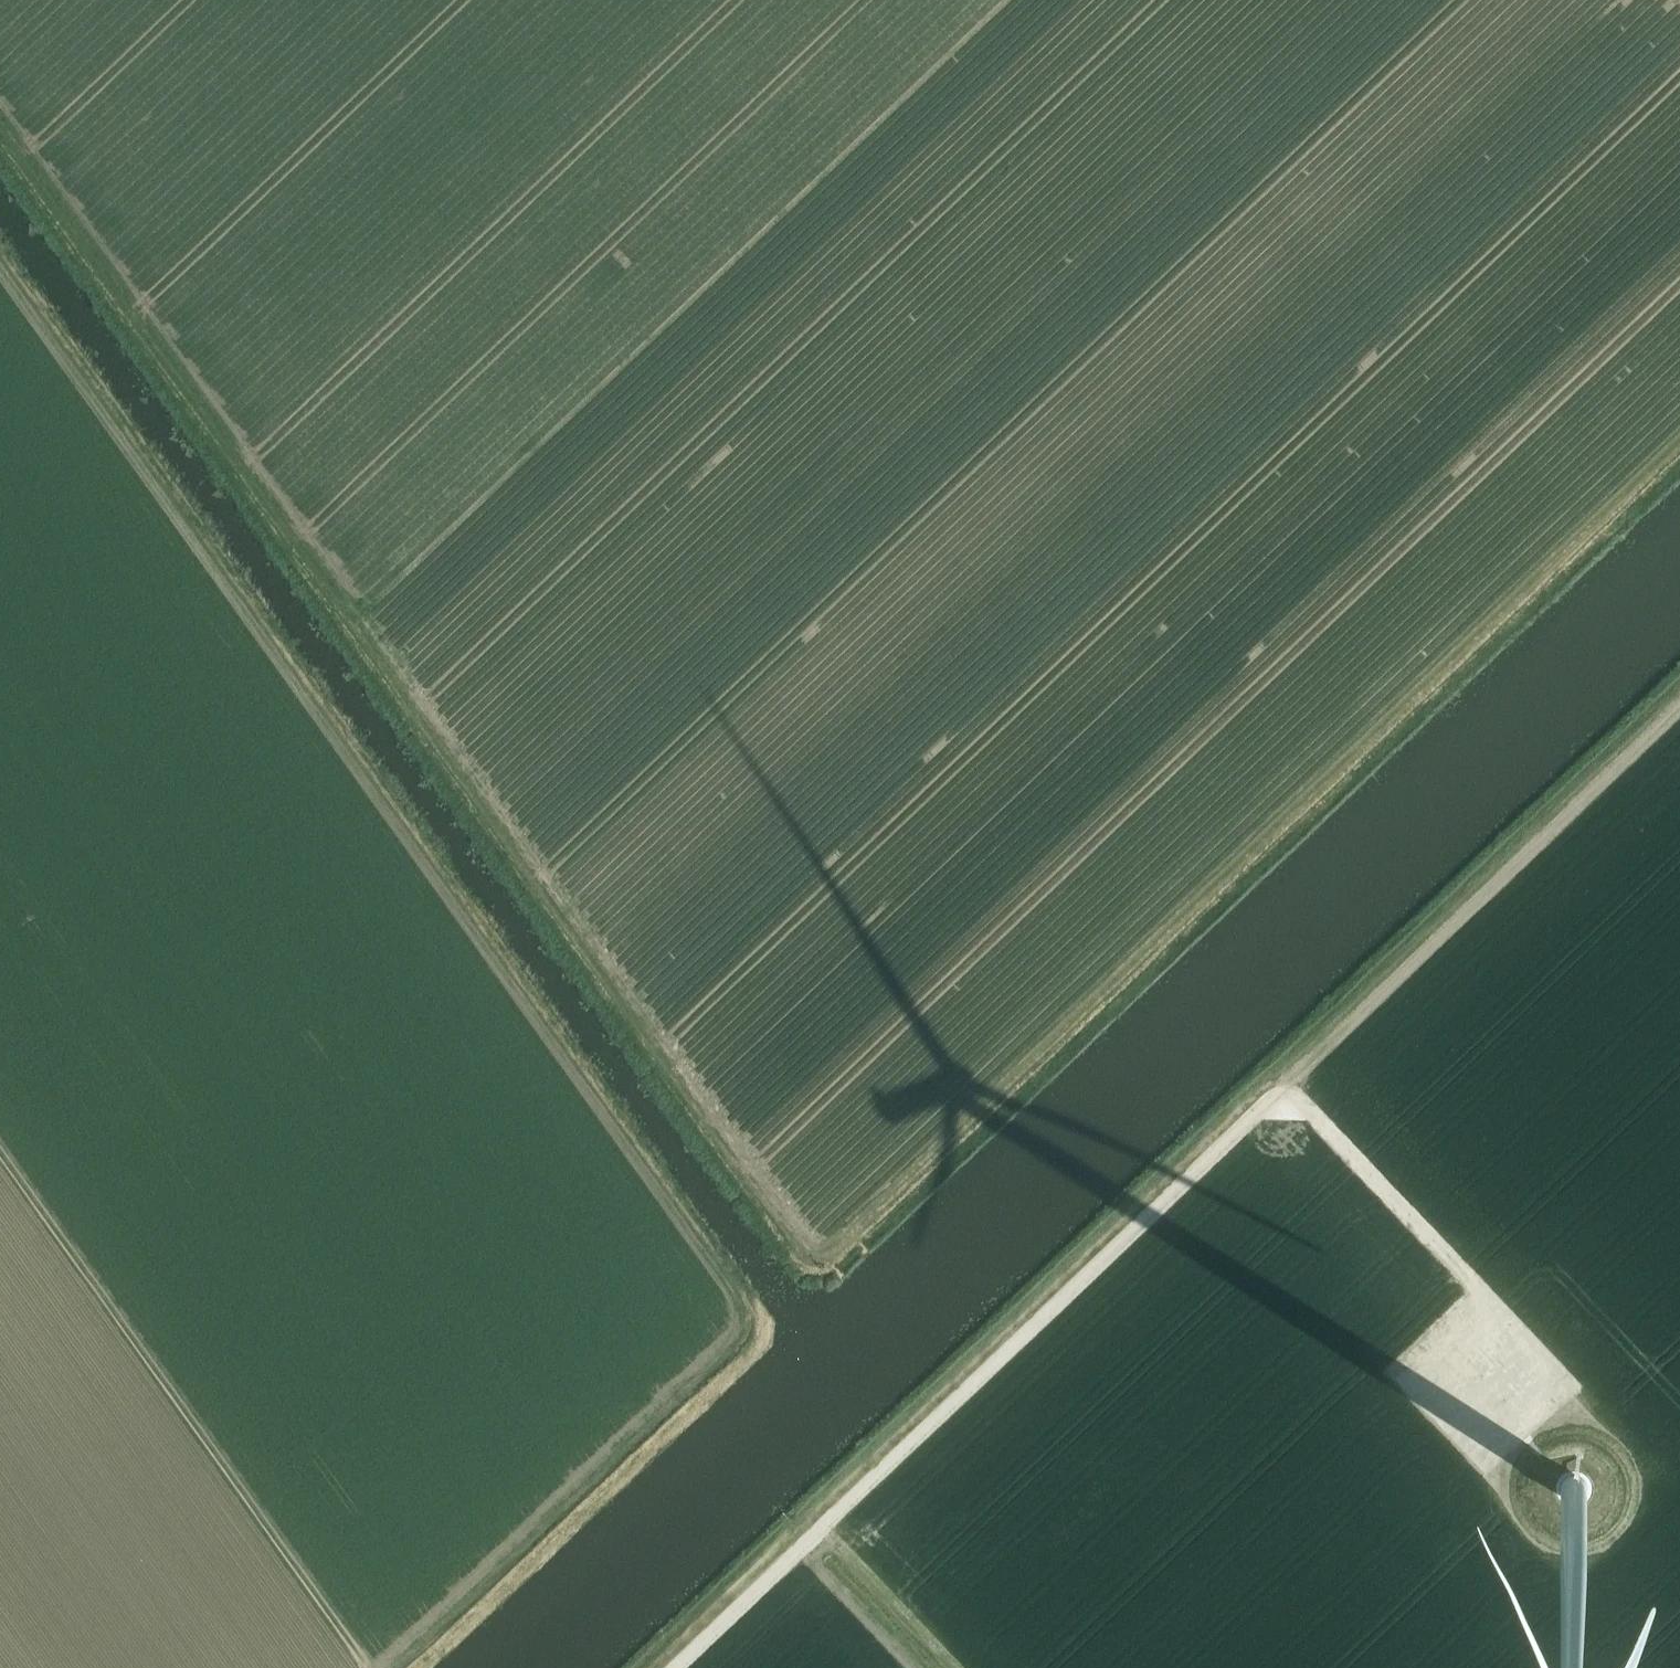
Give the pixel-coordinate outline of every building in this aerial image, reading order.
[(1561,1487),(1560,1489),(1561,1492),(1561,1494),(1562,1496),(1563,1497),(1564,1499),(1566,1500),(1568,1501),(1570,1502),(1572,1503),(1574,1503),(1576,1503),(1578,1502),(1580,1501),(1582,1500),(1583,1499),(1584,1497),(1586,1495),(1586,1494),(1587,1492),(1587,1489),(1587,1487),(1586,1485),(1586,1483),(1585,1482),(1583,1480),(1582,1479),(1580,1478),(1578,1477),(1576,1476),(1574,1476),(1572,1476),(1570,1477),(1568,1478),(1566,1479),(1564,1480),(1563,1482),(1562,1483),(1561,1485),(1561,1487)]
